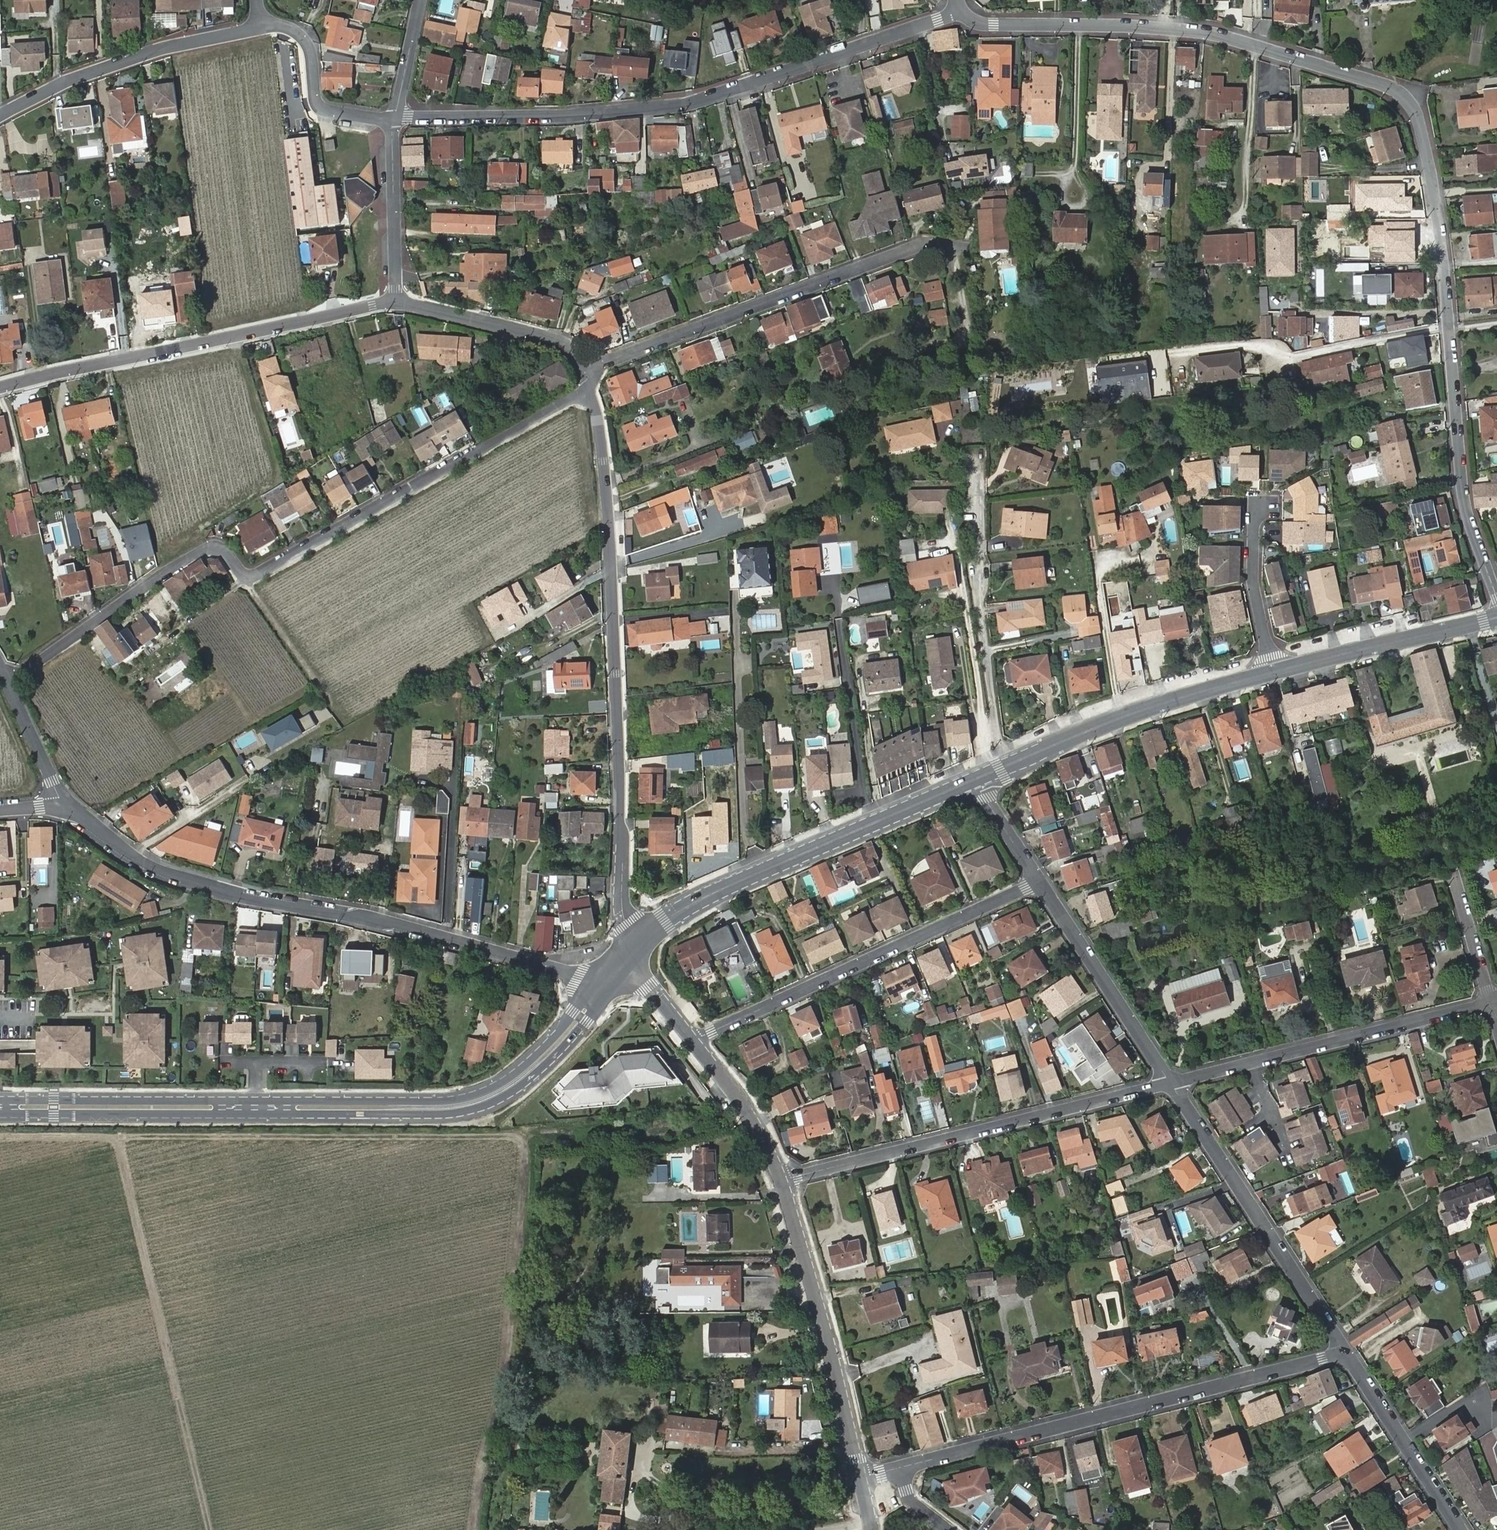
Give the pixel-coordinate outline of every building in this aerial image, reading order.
[(47,0),(17,0),(17,11),(47,11),(47,0)] [(114,8),(139,7),(139,0),(115,0),(114,0),(114,8)] [(200,0),(160,0),(160,10),(201,8),(200,0)] [(201,8),(210,8),(209,0),(200,0),(201,8)] [(210,8),(212,8),(212,12),(224,12),(224,16),(235,16),(234,0),(209,0),(210,8)] [(507,20),(536,26),(540,4),(522,0),(511,0),(507,20)] [(574,7),(590,9),(591,0),(574,0),(574,7)] [(825,17),(836,13),(832,0),(824,0),(800,7),(811,41),(830,35),(825,17)] [(883,12),(906,10),(906,5),(916,5),(916,0),(882,0),(883,12)] [(1275,19),(1285,20),(1285,24),(1297,25),(1297,22),(1308,23),(1310,0),(1277,0),(1275,19)] [(1354,6),(1362,5),(1361,6),(1360,8),(1360,9),(1361,10),(1362,12),(1363,12),(1366,12),(1368,11),(1368,10),(1369,8),(1368,6),(1368,5),(1402,2),(1402,1),(1414,0),(1353,0),(1354,6)] [(485,8),(470,4),(468,12),(481,15),(483,15),(485,8)] [(139,7),(114,8),(116,36),(141,34),(139,7)] [(573,18),(571,31),(582,33),(584,13),(585,10),(574,8),(573,18)] [(458,29),(429,22),(425,39),(444,43),(443,45),(454,48),(455,42),(463,44),(466,32),(476,34),(481,15),(468,12),(462,10),(458,29)] [(592,14),(584,13),(582,33),(582,35),(589,36),(592,14)] [(740,23),(746,45),(781,33),(775,13),(740,23)] [(355,20),(368,23),(369,17),(356,14),(355,20)] [(571,31),(573,18),(550,14),(544,45),(568,50),(571,31)] [(187,16),(178,16),(178,26),(188,25),(187,16)] [(332,26),(327,45),(348,51),(350,43),(358,45),(361,33),(346,29),(348,21),(328,17),(326,25),(332,26)] [(81,28),(81,21),(70,21),(70,51),(82,51),(82,49),(90,49),(90,37),(94,36),(93,28),(81,28)] [(734,52),(744,49),(739,33),(728,36),(724,24),(712,29),(716,43),(711,44),(716,58),(723,56),(727,68),(738,64),(734,52)] [(654,26),(653,39),(660,40),(662,27),(654,26)] [(613,74),(612,76),(649,80),(651,60),(628,57),(629,51),(624,50),(626,28),(619,28),(616,56),(615,55),(615,58),(613,74)] [(932,32),(932,33),(935,52),(960,49),(958,29),(932,32)] [(496,36),(492,52),(508,56),(512,40),(496,36)] [(476,39),(473,51),(488,54),(489,42),(476,39)] [(685,76),(698,78),(701,43),(687,40),(684,53),(667,51),(663,69),(685,71),(685,76)] [(35,61),(40,61),(46,61),(46,43),(12,45),(14,67),(35,66),(35,61)] [(980,78),(979,118),(991,118),(992,107),(1010,106),(1010,104),(1010,88),(1011,48),(981,47),(981,58),(991,58),(991,69),(995,69),(995,78),(980,78)] [(1177,48),(1176,75),(1181,75),(1181,70),(1182,65),(1194,66),(1195,49),(1177,48)] [(1159,50),(1139,49),(1138,75),(1130,74),(1129,93),(1136,94),(1136,113),(1150,113),(1156,107),(1159,50)] [(333,62),(353,63),(353,59),(325,52),(324,61),(333,62)] [(359,53),(357,60),(379,63),(380,57),(359,53)] [(471,54),(467,73),(483,76),(487,57),(471,54)] [(595,72),(613,74),(615,58),(582,55),(582,57),(580,57),(577,77),(593,79),(595,72)] [(431,56),(424,87),(446,92),(453,62),(431,56)] [(491,57),(487,77),(507,81),(511,62),(491,57)] [(877,67),(885,91),(916,81),(909,57),(877,67)] [(353,84),(353,63),(333,62),(333,69),(333,72),(327,72),(324,72),(324,89),(334,89),(334,91),(339,91),(339,88),(339,83),(353,84)] [(536,70),(535,77),(550,79),(551,82),(557,83),(558,81),(564,83),(565,73),(561,72),(561,71),(547,68),(546,71),(536,70)] [(1036,68),(1036,77),(1056,77),(1056,69),(1036,68)] [(1210,76),(1208,119),(1219,119),(1220,111),(1242,112),(1243,89),(1222,88),(1223,77),(1210,76)] [(1036,77),(1034,122),(1055,122),(1056,77),(1036,77)] [(521,79),(520,97),(540,98),(540,93),(547,93),(548,81),(521,79)] [(1024,82),(1023,114),(1032,114),(1033,82),(1024,82)] [(170,107),(178,106),(175,83),(164,84),(164,87),(157,88),(157,84),(146,86),(149,113),(159,112),(159,114),(171,113),(170,107)] [(1124,85),(1099,84),(1096,139),(1122,140),(1124,85)] [(1019,104),(1019,88),(1010,88),(1010,104),(1019,104)] [(1304,90),(1304,106),(1311,106),(1311,112),(1311,114),(1349,112),(1348,89),(1304,90)] [(1496,120),(1496,89),(1485,91),(1486,99),(1458,102),(1460,127),(1480,125),(1489,124),(1489,120),(1496,120)] [(141,138),(138,117),(137,117),(133,90),(111,93),(115,121),(110,121),(115,154),(123,153),(122,141),(141,138)] [(876,96),(869,97),(877,124),(883,123),(876,96)] [(846,102),(835,105),(845,140),(864,135),(858,111),(860,110),(858,103),(847,105),(846,102)] [(1291,126),(1290,102),(1267,102),(1267,127),(1291,126)] [(786,139),(830,128),(824,105),(780,116),(786,139)] [(56,109),(59,131),(93,126),(91,107),(69,109),(69,107),(56,109)] [(755,110),(740,114),(754,166),(769,162),(766,151),(755,110)] [(144,116),(138,117),(141,138),(147,138),(144,116)] [(955,117),(954,136),(970,137),(970,118),(955,117)] [(639,119),(598,123),(598,129),(610,129),(611,148),(640,146),(639,119)] [(1489,120),(1489,124),(1480,125),(1481,129),(1496,128),(1496,120),(1489,120)] [(896,125),(898,136),(915,131),(912,121),(896,125)] [(1396,126),(1371,133),(1380,163),(1405,155),(1396,126)] [(679,127),(653,127),(653,145),(653,151),(670,152),(671,150),(671,148),(677,148),(679,158),(688,157),(686,133),(679,133),(679,127)] [(1225,131),(1213,131),(1213,144),(1225,144),(1225,142),(1228,142),(1228,128),(1225,128),(1225,131)] [(1198,130),(1198,146),(1212,147),(1213,144),(1213,131),(1198,130)] [(433,139),(433,158),(464,158),(463,138),(433,139)] [(310,139),(285,141),(297,236),(307,235),(306,227),(340,223),(338,208),(347,207),(344,184),(316,188),(310,139)] [(324,141),(326,150),(335,148),(334,140),(324,141)] [(404,142),(405,163),(425,162),(425,148),(416,149),(416,141),(404,142)] [(1257,149),(1267,150),(1268,141),(1257,141),(1257,149)] [(1303,159),(1315,159),(1315,141),(1303,142),(1303,159)] [(563,142),(557,142),(545,142),(544,162),(557,162),(557,170),(573,171),(573,142),(563,142)] [(1478,146),(1478,155),(1461,156),(1462,158),(1454,159),(1455,171),(1465,171),(1465,174),(1492,172),(1493,170),(1496,169),(1496,144),(1478,146)] [(1212,147),(1198,146),(1198,169),(1212,170),(1212,147)] [(773,149),(766,151),(769,162),(777,160),(773,149)] [(713,155),(720,185),(730,183),(733,182),(729,167),(732,166),(729,151),(713,155)] [(963,174),(964,177),(989,174),(986,155),(961,159),(962,161),(946,165),(948,177),(963,174)] [(1264,158),(1264,177),(1295,176),(1294,158),(1264,158)] [(371,162),(362,172),(374,181),(371,162)] [(1019,163),(1019,177),(1033,177),(1033,163),(1019,163)] [(510,164),(501,164),(489,164),(489,185),(527,186),(528,165),(510,164)] [(993,177),(994,184),(1012,182),(1010,165),(1002,166),(1003,175),(993,177)] [(590,171),(590,194),(613,193),(612,170),(590,171)] [(686,176),(689,193),(715,187),(713,179),(714,179),(712,170),(686,176)] [(850,223),(854,239),(868,235),(869,236),(877,233),(877,232),(891,229),(889,220),(902,217),(894,190),(885,192),(879,171),(864,175),(871,202),(869,203),(861,220),(850,223)] [(40,178),(16,182),(18,199),(42,196),(43,199),(62,197),(59,172),(39,175),(40,178)] [(343,181),(344,184),(347,207),(349,222),(354,221),(362,210),(363,210),(365,207),(366,206),(369,201),(374,197),(377,193),(375,192),(374,181),(362,172),(355,180),(343,181)] [(13,190),(11,174),(2,174),(4,191),(13,190)] [(1163,196),(1163,178),(1164,175),(1146,174),(1145,196),(1163,196)] [(646,190),(646,175),(629,176),(630,180),(619,180),(619,190),(646,190)] [(749,189),(746,176),(742,176),(743,182),(734,184),(736,193),(749,189)] [(1196,195),(1195,195),(1194,206),(1201,206),(1201,204),(1210,204),(1210,211),(1221,211),(1221,210),(1225,210),(1226,194),(1223,194),(1224,190),(1227,190),(1227,181),(1226,181),(1226,178),(1210,177),(1210,180),(1208,180),(1208,182),(1206,182),(1206,189),(1201,189),(1201,187),(1197,187),(1196,195)] [(1163,196),(1170,196),(1171,178),(1163,178),(1163,196)] [(406,180),(405,189),(424,190),(425,181),(406,180)] [(126,209),(122,181),(110,183),(113,210),(126,209)] [(777,184),(750,192),(754,207),(753,208),(755,213),(782,205),(777,184)] [(905,194),(907,201),(904,202),(906,208),(908,207),(910,215),(952,204),(947,186),(940,187),(939,185),(905,194)] [(1126,195),(1127,186),(1116,185),(1115,194),(1126,195)] [(1367,185),(1367,205),(1372,205),(1372,209),(1411,209),(1411,198),(1403,197),(1403,185),(1367,185)] [(1017,187),(1007,186),(1006,195),(1017,196),(1017,187)] [(666,199),(664,188),(654,191),(655,202),(666,199)] [(725,240),(759,230),(758,226),(755,213),(753,208),(754,207),(750,192),(749,189),(736,193),(743,223),(722,230),(725,240)] [(654,191),(636,192),(636,200),(643,200),(643,204),(647,204),(647,207),(655,207),(655,202),(654,191)] [(693,195),(696,204),(704,201),(701,193),(693,195)] [(528,195),(503,195),(503,210),(536,211),(546,210),(546,217),(559,216),(557,195),(538,195),(528,195)] [(1489,195),(1464,196),(1467,225),(1493,222),(1492,218),(1496,218),(1496,202),(1490,203),(1489,195)] [(375,199),(374,197),(369,201),(366,206),(365,207),(368,208),(375,199)] [(983,201),(984,209),(986,236),(981,237),(982,250),(1009,248),(1007,208),(1005,209),(1005,199),(983,201)] [(1298,206),(1282,206),(1282,220),(1298,220),(1298,206)] [(1348,219),(1356,219),(1356,211),(1339,211),(1327,211),(1327,220),(1334,220),(1348,219)] [(799,213),(785,217),(790,229),(803,224),(799,213)] [(1057,213),(1055,241),(1087,242),(1088,216),(1066,216),(1066,213),(1057,213)] [(433,214),(433,231),(497,234),(497,225),(518,224),(518,217),(433,214)] [(192,217),(180,219),(182,234),(194,233),(192,217)] [(115,231),(113,218),(106,219),(107,232),(115,231)] [(1348,228),(1348,219),(1334,220),(1334,228),(1348,228)] [(1387,246),(1388,261),(1415,261),(1415,222),(1387,222),(1387,225),(1367,226),(1367,246),(1387,246)] [(830,248),(844,243),(836,223),(803,235),(814,264),(827,259),(824,250),(830,248)] [(899,236),(906,231),(900,223),(893,229),(899,236)] [(14,248),(11,224),(0,225),(0,250),(14,248)] [(555,229),(557,242),(566,240),(564,227),(555,229)] [(107,254),(103,230),(84,233),(88,257),(107,254)] [(1292,230),(1267,230),(1268,270),(1293,270),(1292,230)] [(1257,266),(1255,231),(1248,232),(1248,234),(1204,236),(1205,265),(1248,262),(1248,266),(1257,266)] [(1148,235),(1147,250),(1159,251),(1160,236),(1148,235)] [(1495,257),(1493,235),(1469,237),(1472,259),(1495,257)] [(312,240),(315,266),(340,262),(337,236),(312,240)] [(718,245),(721,254),(729,251),(725,240),(717,243),(718,245)] [(760,253),(767,273),(792,263),(784,243),(760,253)] [(710,258),(721,254),(718,245),(707,250),(710,258)] [(723,260),(748,251),(745,245),(729,251),(721,254),(723,260)] [(834,257),(830,248),(824,250),(827,259),(834,257)] [(468,263),(467,274),(467,280),(506,281),(506,255),(468,254),(468,263)] [(712,264),(723,260),(721,254),(710,258),(712,264)] [(39,303),(65,300),(60,261),(33,264),(39,303)] [(615,274),(611,261),(586,268),(577,292),(587,295),(588,292),(597,296),(604,277),(615,274)] [(1369,272),(1369,263),(1337,264),(1338,272),(1369,272)] [(734,289),(735,293),(741,291),(752,286),(750,281),(744,265),(727,271),(734,289)] [(170,276),(176,323),(187,322),(183,294),(196,292),(193,273),(184,274),(183,268),(172,269),(173,276),(170,276)] [(1163,268),(1150,269),(1151,276),(1164,275),(1163,268)] [(641,275),(613,285),(616,293),(653,278),(649,269),(640,272),(641,275)] [(724,293),(734,289),(727,271),(717,275),(717,274),(703,279),(704,281),(697,283),(705,304),(726,297),(724,293)] [(1392,276),(1363,276),(1363,296),(1392,296),(1392,293),(1396,293),(1396,296),(1422,296),(1421,274),(1396,275),(1396,278),(1392,278),(1392,276)] [(1463,286),(1466,286),(1467,307),(1492,305),(1492,304),(1496,304),(1496,277),(1463,280),(1463,286)] [(743,297),(762,290),(759,280),(758,278),(750,281),(752,286),(741,291),(743,297)] [(891,283),(890,278),(866,287),(872,303),(887,298),(890,305),(898,301),(897,298),(907,294),(901,279),(891,283)] [(114,308),(111,280),(83,284),(87,312),(114,308)] [(859,299),(862,308),(860,309),(862,314),(868,312),(867,311),(872,309),(861,280),(850,285),(856,300),(859,299)] [(486,283),(449,282),(448,296),(485,297),(486,283)] [(933,288),(925,289),(928,301),(943,298),(940,282),(932,283),(933,288)] [(525,291),(519,312),(549,320),(550,318),(557,320),(565,291),(547,286),(544,296),(525,291)] [(1266,287),(1259,287),(1261,316),(1268,316),(1266,287)] [(1290,290),(1290,303),(1298,302),(1298,290),(1290,290)] [(665,292),(630,306),(638,328),(650,323),(649,321),(653,319),(655,322),(674,314),(665,292)] [(805,328),(819,323),(818,320),(828,316),(821,297),(789,309),(799,336),(807,333),(805,328)] [(887,298),(872,303),(875,310),(890,305),(887,298)] [(603,323),(586,330),(590,340),(599,336),(600,338),(611,334),(610,332),(618,328),(611,310),(600,315),(603,323)] [(932,325),(948,323),(946,310),(931,312),(932,325)] [(1279,318),(1280,337),(1295,337),(1296,348),(1307,347),(1307,337),(1305,336),(1305,318),(1296,318),(1296,310),(1282,311),(1282,318),(1279,318)] [(798,339),(788,312),(763,322),(770,343),(775,341),(776,344),(788,340),(789,343),(798,339)] [(1268,316),(1261,316),(1262,337),(1271,336),(1270,316),(1268,316)] [(1359,316),(1330,317),(1330,346),(1360,339),(1359,316)] [(1393,317),(1384,316),(1388,333),(1415,328),(1413,318),(1395,322),(1393,317)] [(821,328),(819,323),(805,328),(807,333),(821,328)] [(0,331),(0,363),(14,361),(12,348),(21,347),(19,325),(10,326),(11,329),(0,331)] [(403,362),(412,360),(408,331),(362,341),(366,361),(395,354),(401,352),(403,362)] [(458,337),(419,335),(421,357),(438,358),(442,363),(456,364),(457,359),(470,360),(471,344),(458,343),(458,337)] [(280,349),(287,371),(331,358),(325,337),(280,349)] [(726,357),(726,356),(722,348),(721,343),(719,337),(680,352),(687,371),(726,357)] [(1424,337),(1386,344),(1389,359),(1406,356),(1408,368),(1429,364),(1424,337)] [(1312,348),(1326,345),(1324,338),(1311,341),(1312,348)] [(736,352),(731,339),(721,343),(722,348),(726,356),(736,352)] [(820,349),(833,384),(854,376),(841,342),(820,349)] [(401,352),(395,354),(397,364),(403,362),(401,352)] [(1337,378),(1339,387),(1350,384),(1345,363),(1352,361),(1351,353),(1333,357),(1337,378)] [(1230,369),(1238,367),(1237,354),(1228,355),(1230,369)] [(1239,376),(1238,367),(1230,369),(1228,355),(1197,359),(1199,382),(1239,376)] [(283,375),(277,356),(258,362),(265,385),(267,385),(268,388),(266,388),(274,412),(297,404),(289,377),(283,375)] [(1315,383),(1337,378),(1333,357),(1311,362),(1301,364),(1304,380),(1314,378),(1315,383)] [(1096,366),(1099,392),(1151,385),(1147,359),(1096,366)] [(570,380),(560,362),(509,391),(516,402),(547,385),(550,392),(570,380)] [(1366,369),(1368,379),(1382,375),(1379,365),(1366,369)] [(1402,380),(1403,386),(1407,409),(1436,404),(1429,370),(1395,377),(1396,382),(1402,380)] [(608,380),(618,408),(672,387),(668,377),(642,387),(637,384),(632,371),(608,380)] [(1252,378),(1253,386),(1261,385),(1260,377),(1252,378)] [(1347,388),(1348,392),(1355,391),(1357,398),(1385,390),(1382,379),(1347,388)] [(685,385),(655,396),(657,403),(674,397),(675,401),(689,396),(685,385)] [(1151,385),(1099,392),(1101,404),(1152,397),(1151,385)] [(387,396),(388,410),(397,409),(396,395),(387,396)] [(368,399),(372,422),(386,420),(383,397),(368,399)] [(1484,399),(1485,409),(1481,409),(1483,428),(1487,428),(1488,436),(1496,435),(1496,397),(1484,399)] [(109,399),(87,404),(92,429),(115,424),(109,399)] [(780,404),(786,419),(791,417),(784,402),(780,404)] [(948,402),(933,405),(936,420),(951,417),(948,402)] [(18,408),(23,429),(47,424),(42,403),(18,408)] [(92,429),(87,404),(64,410),(70,434),(92,429)] [(434,427),(410,440),(422,462),(439,452),(436,446),(442,442),(444,445),(469,432),(457,410),(432,424),(434,427)] [(655,415),(648,418),(644,416),(637,418),(635,423),(624,427),(633,451),(677,434),(670,417),(658,422),(655,415)] [(0,418),(0,452),(11,450),(4,418),(0,418)] [(1381,446),(1407,439),(1402,419),(1376,426),(1381,446)] [(887,429),(892,450),(935,441),(930,420),(887,429)] [(392,422),(355,444),(363,459),(370,455),(365,447),(376,441),(383,452),(402,440),(392,422)] [(1483,428),(1484,442),(1496,441),(1496,435),(1488,436),(1487,428),(1483,428)] [(799,431),(804,443),(815,438),(814,433),(807,436),(804,429),(799,431)] [(1072,439),(1070,430),(1061,431),(1063,440),(1072,439)] [(754,432),(733,440),(737,451),(758,443),(754,432)] [(1416,475),(1407,439),(1381,446),(1385,463),(1391,461),(1395,481),(1403,479),(1415,476),(1416,475)] [(1333,447),(1335,456),(1349,453),(1346,444),(1333,447)] [(724,447),(674,467),(678,476),(696,468),(697,470),(719,461),(719,460),(728,456),(724,447)] [(1013,448),(1006,467),(1015,471),(1018,464),(1034,470),(1031,479),(1046,485),(1055,462),(1050,460),(1053,453),(1036,447),(1033,456),(1013,448)] [(1289,451),(1269,450),(1269,480),(1284,480),(1284,476),(1287,476),(1304,468),(1305,448),(1290,448),(1289,451)] [(120,452),(124,469),(132,467),(128,449),(120,452)] [(1367,460),(1364,450),(1349,454),(1351,460),(1352,464),(1367,460)] [(1259,477),(1260,454),(1250,453),(1250,456),(1239,456),(1239,480),(1249,479),(1249,477),(1259,477)] [(1351,460),(1349,454),(1340,456),(1342,462),(1351,460)] [(1216,478),(1213,457),(1183,461),(1186,484),(1197,483),(1196,480),(1216,478)] [(1391,461),(1385,463),(1390,482),(1395,481),(1391,461)] [(747,466),(750,475),(759,500),(764,515),(794,504),(788,488),(771,494),(760,462),(747,466)] [(364,465),(347,475),(357,492),(374,482),(364,465)] [(307,469),(297,476),(300,481),(310,475),(307,469)] [(759,500),(750,475),(696,494),(699,504),(716,498),(720,510),(740,503),(741,506),(759,500)] [(1317,493),(1308,475),(1289,486),(1296,497),(1297,497),(1298,499),(1296,501),(1295,521),(1323,522),(1325,522),(1325,514),(1317,514),(1317,506),(1317,493)] [(1489,476),(1490,482),(1473,484),(1475,509),(1496,506),(1496,475),(1489,476)] [(352,496),(340,476),(323,486),(334,505),(352,496)] [(1415,476),(1403,479),(1406,489),(1418,486),(1415,476)] [(41,482),(44,493),(58,489),(56,478),(41,482)] [(1152,534),(1145,519),(1143,512),(1156,506),(1157,506),(1171,499),(1164,482),(1139,493),(1142,501),(1130,506),(1132,512),(1122,516),(1126,545),(1152,534)] [(30,485),(33,497),(39,495),(36,483),(30,485)] [(282,484),(261,497),(265,504),(271,500),(277,510),(271,514),(281,533),(287,529),(284,524),(299,515),(286,493),(286,492),(282,484)] [(315,507),(301,484),(286,492),(286,493),(299,515),(315,507)] [(1120,547),(1126,545),(1122,516),(1116,517),(1112,486),(1100,488),(1102,500),(1095,502),(1101,535),(1117,532),(1120,547)] [(73,492),(77,509),(86,508),(82,490),(73,492)] [(681,512),(695,507),(689,490),(675,494),(681,512)] [(910,490),(910,509),(919,509),(924,509),(924,512),(943,512),(943,506),(951,506),(951,490),(910,490)] [(1189,496),(1177,495),(1178,505),(1189,505),(1189,496)] [(1443,497),(1410,505),(1417,536),(1420,535),(1431,533),(1430,530),(1450,525),(1445,504),(1444,504),(1443,497)] [(1389,502),(1372,506),(1373,514),(1391,510),(1389,502)] [(635,515),(642,535),(671,525),(663,505),(635,515)] [(1241,506),(1211,505),(1210,526),(1210,535),(1240,531),(1241,506)] [(1143,512),(1145,519),(1160,512),(1157,506),(1156,506),(1143,512)] [(1005,509),(1003,528),(1025,531),(1025,536),(1044,538),(1046,516),(1012,513),(1013,510),(1005,509)] [(18,514),(23,537),(38,533),(33,511),(18,514)] [(836,513),(829,515),(831,533),(839,532),(836,513)] [(238,520),(234,514),(223,520),(226,526),(238,520)] [(240,525),(244,533),(250,542),(246,544),(251,553),(275,539),(261,514),(240,525)] [(831,533),(829,515),(820,516),(823,535),(831,533)] [(78,524),(79,528),(80,528),(85,550),(96,547),(95,540),(91,541),(88,525),(92,524),(91,519),(78,521),(78,524)] [(1295,521),(1285,521),(1284,537),(1284,543),(1304,543),(1304,540),(1323,540),(1323,522),(1295,521)] [(73,548),(83,546),(79,528),(78,524),(69,526),(73,548)] [(148,524),(120,531),(127,540),(132,562),(156,556),(148,524)] [(1459,561),(1451,528),(1431,533),(1420,535),(1417,536),(1404,539),(1411,568),(1418,567),(1414,549),(1434,544),(1439,566),(1459,561)] [(250,542),(244,533),(241,535),(246,544),(250,542)] [(53,553),(49,535),(41,537),(45,555),(53,553)] [(899,544),(901,561),(914,559),(912,543),(899,544)] [(1240,546),(1200,545),(1199,565),(1209,565),(1215,572),(1215,587),(1240,582),(1240,546)] [(742,561),(743,575),(741,575),(742,587),(771,584),(768,548),(739,550),(740,562),(742,561)] [(1381,548),(1368,550),(1370,562),(1383,560),(1381,548)] [(792,551),(797,595),(816,593),(814,573),(821,572),(818,549),(792,551)] [(1368,550),(1355,553),(1357,565),(1369,563),(1370,562),(1368,550)] [(949,589),(957,587),(952,552),(942,554),(943,559),(948,583),(949,589)] [(89,567),(93,588),(116,583),(117,586),(129,584),(125,567),(114,569),(111,553),(90,557),(92,567),(89,567)] [(698,555),(699,565),(718,562),(717,553),(698,555)] [(178,574),(163,584),(178,605),(226,574),(215,558),(210,556),(203,558),(178,574)] [(1015,562),(1018,588),(1046,585),(1042,558),(1015,562)] [(943,559),(909,566),(914,590),(948,583),(943,559)] [(1156,562),(1158,573),(1170,572),(1169,559),(1156,562)] [(1279,561),(1266,564),(1274,594),(1287,590),(1279,561)] [(77,576),(74,565),(58,569),(64,597),(74,595),(74,599),(80,598),(79,594),(90,591),(87,574),(77,576)] [(538,579),(550,600),(574,586),(562,565),(538,579)] [(647,576),(649,600),(669,599),(668,585),(681,584),(679,565),(667,566),(667,574),(647,576)] [(1402,595),(1396,565),(1384,567),(1384,572),(1372,574),(1370,575),(1376,600),(1390,597),(1402,595)] [(1371,568),(1372,574),(1384,572),(1384,567),(1383,565),(1371,568)] [(1309,572),(1317,607),(1330,604),(1331,609),(1342,607),(1332,567),(1309,572)] [(1370,575),(1348,579),(1354,604),(1376,600),(1370,575)] [(1432,587),(1431,585),(1413,590),(1417,606),(1435,601),(1434,595),(1447,592),(1452,612),(1471,608),(1463,579),(1432,587)] [(519,582),(481,604),(494,627),(508,619),(511,625),(526,617),(519,605),(529,600),(519,582)] [(1274,594),(1272,594),(1276,607),(1272,608),(1278,629),(1284,627),(1286,634),(1298,631),(1287,590),(1274,594)] [(1209,597),(1215,632),(1237,628),(1236,622),(1246,620),(1240,592),(1209,597)] [(1085,593),(1062,596),(1065,617),(1071,623),(1081,622),(1084,635),(1101,632),(1099,615),(1087,617),(1085,593)] [(593,616),(581,595),(548,614),(554,625),(567,619),(571,627),(593,616)] [(1404,607),(1402,595),(1390,597),(1392,609),(1404,607)] [(1403,597),(1405,608),(1415,606),(1413,595),(1403,597)] [(1025,608),(996,612),(999,632),(1020,630),(1019,628),(1047,624),(1042,597),(1024,600),(1025,608)] [(1141,622),(1145,643),(1164,640),(1164,638),(1189,634),(1184,610),(1159,614),(1158,608),(1150,610),(1152,620),(1141,622)] [(95,630),(97,633),(107,646),(119,663),(157,636),(140,613),(134,617),(138,622),(119,635),(109,621),(95,630)] [(628,625),(631,647),(651,644),(651,648),(655,650),(661,650),(663,647),(662,643),(691,638),(690,634),(706,632),(705,620),(689,623),(688,617),(628,625)] [(867,625),(869,638),(887,635),(885,622),(867,625)] [(561,634),(569,629),(566,623),(558,627),(561,634)] [(711,635),(719,634),(717,623),(709,624),(711,635)] [(1135,628),(1110,633),(1118,681),(1132,679),(1128,655),(1139,646),(1135,628)] [(826,632),(798,636),(800,650),(814,648),(817,671),(804,673),(806,683),(830,680),(828,667),(831,666),(826,632)] [(948,636),(936,638),(937,645),(950,643),(948,636)] [(1100,637),(1072,641),(1073,650),(1102,646),(1100,637)] [(936,638),(926,639),(933,688),(946,686),(951,678),(949,662),(953,662),(950,643),(937,645),(936,638)] [(540,660),(540,666),(553,659),(556,665),(580,653),(574,642),(540,660)] [(112,668),(119,663),(107,646),(99,651),(112,668)] [(1481,650),(1489,676),(1496,674),(1496,646),(1481,650)] [(1388,717),(1386,710),(1368,715),(1370,722),(1377,746),(1457,722),(1436,648),(1411,655),(1410,656),(1424,707),(1388,717)] [(580,653),(556,665),(568,665),(576,664),(576,663),(583,659),(580,653)] [(841,678),(836,656),(831,657),(835,679),(841,678)] [(1015,682),(1015,686),(1051,680),(1047,656),(1012,663),(1006,663),(1004,665),(1007,681),(1010,683),(1015,682)] [(865,665),(869,691),(900,686),(897,660),(865,665)] [(473,662),(467,664),(475,683),(481,681),(473,662)] [(546,666),(547,693),(566,693),(566,688),(591,687),(590,664),(576,664),(568,665),(556,665),(546,666)] [(1069,670),(1072,694),(1101,690),(1097,665),(1069,670)] [(451,671),(455,678),(462,674),(458,666),(451,671)] [(1386,710),(1373,666),(1355,670),(1368,715),(1386,710)] [(1341,682),(1332,684),(1339,712),(1349,709),(1348,707),(1356,705),(1348,677),(1340,679),(1341,682)] [(804,684),(791,686),(792,696),(805,694),(804,684)] [(1322,684),(1315,686),(1323,714),(1330,712),(1330,715),(1339,712),(1332,684),(1323,687),(1322,684)] [(1310,691),(1301,693),(1308,721),(1317,718),(1317,715),(1323,714),(1315,686),(1309,688),(1310,691)] [(835,698),(834,689),(824,691),(825,699),(835,698)] [(1291,693),(1284,695),(1291,723),(1298,720),(1299,723),(1308,721),(1301,693),(1291,696),(1291,693)] [(650,702),(654,733),(678,730),(677,723),(709,719),(707,695),(650,702)] [(1261,712),(1251,714),(1262,751),(1281,746),(1267,695),(1257,698),(1260,708),(1261,712)] [(1243,743),(1241,733),(1234,713),(1213,719),(1225,759),(1233,756),(1230,747),(1243,743)] [(294,714),(263,732),(275,752),(306,734),(305,732),(316,725),(310,715),(299,722),(294,714)] [(1370,722),(1368,715),(1359,718),(1361,725),(1370,722)] [(1176,727),(1195,787),(1206,783),(1194,747),(1209,742),(1202,719),(1176,727)] [(775,720),(766,721),(767,738),(777,738),(775,720)] [(953,722),(945,724),(945,727),(949,749),(965,747),(965,745),(972,744),(969,723),(953,725),(953,722)] [(935,735),(923,737),(926,761),(936,760),(936,758),(942,757),(941,750),(949,749),(945,727),(934,729),(935,735)] [(1141,735),(1152,768),(1158,767),(1154,755),(1168,751),(1165,741),(1163,741),(1159,730),(1141,735)] [(375,779),(351,776),(350,785),(379,789),(380,781),(384,781),(386,771),(381,770),(382,761),(386,762),(390,733),(377,731),(376,746),(347,743),(345,757),(371,760),(370,768),(376,768),(375,779)] [(427,732),(415,731),(414,740),(413,764),(431,766),(451,767),(452,743),(439,742),(427,741),(427,734),(427,732)] [(546,731),(546,756),(568,757),(569,732),(546,731)] [(925,755),(922,731),(912,732),(912,735),(915,756),(925,755)] [(1321,765),(1313,731),(1302,734),(1315,787),(1326,784),(1321,765)] [(439,742),(439,735),(427,734),(427,741),(439,742)] [(915,756),(912,735),(902,737),(902,739),(906,760),(916,759),(915,756)] [(710,740),(710,748),(729,745),(728,738),(710,740)] [(906,760),(902,739),(893,741),(893,743),(896,765),(906,763),(906,760)] [(1196,752),(1211,748),(1209,742),(1194,747),(1196,752)] [(457,768),(459,743),(452,743),(451,767),(457,768)] [(896,765),(893,743),(883,745),(884,747),(887,769),(897,767),(896,765)] [(1096,750),(1104,776),(1123,770),(1124,769),(1115,743),(1096,750)] [(827,754),(830,784),(852,782),(850,762),(846,762),(845,744),(827,746),(827,754)] [(774,766),(776,789),(792,788),(791,764),(792,765),(791,745),(776,746),(773,755),(774,766)] [(887,769),(884,747),(873,748),(877,772),(887,770),(887,769)] [(313,748),(311,756),(323,757),(324,749),(313,748)] [(732,748),(710,751),(712,765),(733,763),(732,748)] [(683,767),(682,769),(691,769),(691,753),(682,754),(683,767)] [(668,768),(683,767),(682,754),(667,755),(668,768)] [(809,790),(831,788),(830,784),(827,754),(806,757),(809,790)] [(916,759),(917,768),(927,764),(925,755),(915,756),(916,759)] [(1059,762),(1065,782),(1083,776),(1077,756),(1059,762)] [(220,758),(187,779),(201,800),(234,779),(220,758)] [(906,763),(908,772),(917,768),(916,759),(906,760),(906,763)] [(897,767),(898,776),(908,772),(906,763),(896,765),(897,767)] [(1327,763),(1321,765),(1326,784),(1334,811),(1339,809),(1336,799),(1339,798),(1327,763)] [(564,773),(563,764),(546,766),(546,774),(564,773)] [(479,765),(478,780),(491,781),(492,766),(479,765)] [(887,770),(889,780),(898,776),(897,767),(887,769),(887,770)] [(757,788),(765,788),(763,768),(745,770),(746,791),(757,790),(757,788)] [(179,769),(168,777),(176,789),(187,781),(179,769)] [(640,769),(640,801),(668,801),(668,790),(663,790),(663,769),(640,769)] [(877,772),(879,785),(889,780),(887,770),(877,772)] [(1123,770),(1104,776),(1105,779),(1124,774),(1123,770)] [(573,773),(573,794),(595,794),(595,774),(573,773)] [(1106,791),(1102,779),(1094,782),(1098,794),(1106,791)] [(1028,789),(1031,799),(1047,794),(1044,784),(1028,789)] [(1072,787),(1065,789),(1068,800),(1075,797),(1072,787)] [(440,789),(439,810),(449,810),(450,798),(443,789),(440,789)] [(558,793),(545,793),(546,804),(558,804),(558,793)] [(1031,799),(1040,827),(1056,822),(1047,794),(1031,799)] [(126,812),(142,837),(173,816),(167,806),(161,810),(152,796),(126,812)] [(488,836),(490,810),(480,809),(481,797),(470,796),(470,808),(468,834),(488,836)] [(244,797),(241,812),(247,814),(251,799),(244,797)] [(368,803),(364,802),(361,827),(372,828),(373,819),(380,820),(382,799),(369,798),(368,803)] [(339,800),(336,824),(361,827),(364,802),(362,802),(339,800)] [(1074,816),(1083,813),(1079,802),(1071,804),(1074,816)] [(521,804),(518,838),(538,840),(541,813),(534,813),(535,805),(521,804)] [(693,819),(694,853),(704,852),(704,844),(728,843),(727,804),(715,804),(715,819),(693,819)] [(1101,815),(1110,844),(1121,840),(1118,831),(1110,805),(1080,814),(1082,820),(1082,821),(1078,821),(1080,827),(1098,821),(1097,816),(1101,815)] [(1225,809),(1230,827),(1243,824),(1238,806),(1225,809)] [(470,808),(460,807),(458,834),(468,834),(470,808)] [(492,810),(489,836),(512,838),(514,812),(492,810)] [(581,813),(562,814),(561,831),(579,832),(579,842),(589,842),(589,832),(604,833),(604,814),(581,813)] [(1129,821),(1133,834),(1148,829),(1144,816),(1129,821)] [(675,817),(650,817),(650,854),(673,854),(680,854),(682,854),(682,846),(675,846),(675,817)] [(231,839),(278,850),(283,827),(245,818),(243,827),(235,825),(231,839)] [(438,825),(419,824),(417,853),(427,853),(426,861),(416,861),(415,879),(400,878),(399,900),(410,901),(410,898),(420,898),(420,901),(434,902),(436,862),(434,862),(435,854),(437,854),(438,825)] [(1169,829),(1173,842),(1182,839),(1178,826),(1169,829)] [(186,827),(168,839),(176,852),(212,862),(220,833),(206,829),(205,832),(186,827)] [(948,828),(938,832),(944,843),(946,847),(955,843),(948,828)] [(29,839),(29,856),(51,856),(51,839),(53,838),(53,829),(32,829),(32,839),(29,839)] [(938,832),(937,829),(929,833),(935,847),(944,843),(938,832)] [(1118,831),(1121,840),(1125,853),(1131,851),(1125,829),(1118,831)] [(1148,829),(1133,834),(1135,840),(1147,836),(1148,838),(1150,837),(1148,829)] [(1038,858),(1042,865),(1071,856),(1066,841),(1062,842),(1059,831),(1043,836),(1048,855),(1038,858)] [(8,861),(7,833),(0,834),(0,861),(8,861)] [(1119,858),(1126,856),(1125,853),(1121,840),(1110,844),(1102,846),(1106,858),(1118,854),(1119,858)] [(863,875),(865,880),(879,874),(876,866),(877,865),(875,860),(879,858),(873,845),(839,859),(840,862),(835,864),(837,868),(833,870),(840,885),(854,878),(863,875)] [(962,861),(972,885),(1004,871),(993,847),(962,861)] [(331,851),(318,849),(313,878),(330,881),(332,868),(328,868),(331,851)] [(1201,852),(1178,860),(1181,867),(1203,860),(1201,852)] [(375,876),(378,859),(349,854),(347,867),(363,869),(363,874),(375,876)] [(933,871),(913,881),(923,904),(954,890),(938,854),(927,859),(933,871)] [(1063,867),(1070,888),(1095,880),(1095,879),(1099,877),(1093,857),(1063,867)] [(146,893),(102,865),(90,883),(134,911),(146,893)] [(823,865),(809,870),(823,899),(828,911),(841,905),(836,894),(831,896),(822,876),(827,874),(823,865)] [(809,869),(768,887),(773,898),(780,895),(778,890),(797,881),(800,887),(806,884),(815,902),(823,899),(809,870),(809,869)] [(530,873),(529,890),(538,891),(539,874),(530,873)] [(857,884),(865,880),(863,875),(854,878),(857,884)] [(559,900),(573,900),(573,876),(559,876),(559,900)] [(575,877),(575,884),(604,885),(604,878),(575,877)] [(1434,895),(1428,878),(1403,886),(1407,900),(1403,902),(1404,904),(1398,906),(1401,916),(1433,906),(1431,896),(1434,895)] [(484,880),(467,879),(465,902),(474,903),(472,923),(480,924),(484,880)] [(1085,891),(1095,923),(1114,917),(1106,891),(1125,886),(1122,879),(1085,891)] [(2,909),(2,910),(14,909),(13,896),(16,896),(16,886),(0,887),(0,909),(2,909)] [(908,919),(898,897),(871,910),(880,929),(887,926),(888,928),(908,919)] [(155,900),(144,903),(147,916),(158,913),(155,900)] [(560,904),(563,923),(575,921),(578,935),(587,933),(587,931),(595,929),(590,900),(572,903),(572,902),(560,904)] [(789,909),(798,928),(817,919),(809,900),(789,909)] [(492,903),(484,903),(482,914),(491,914),(492,903)] [(39,908),(40,920),(54,920),(53,908),(39,908)] [(1027,908),(1023,910),(1028,921),(1032,919),(1027,908)] [(738,921),(739,924),(755,917),(751,909),(736,916),(738,921)] [(1150,909),(1139,913),(1142,922),(1152,918),(1150,909)] [(880,929),(871,910),(845,922),(855,943),(874,934),(873,932),(880,929)] [(1028,921),(1023,910),(994,923),(1002,941),(1015,935),(1016,937),(1036,929),(1032,919),(1028,921)] [(1133,915),(1101,925),(1106,941),(1129,933),(1127,927),(1136,924),(1133,915)] [(535,950),(551,951),(554,918),(538,917),(535,950)] [(738,921),(705,935),(717,961),(740,951),(747,966),(756,962),(739,924),(738,921)] [(1286,928),(1288,939),(1296,937),(1297,940),(1312,936),(1309,922),(1286,928)] [(194,949),(194,954),(221,956),(223,926),(196,924),(194,949)] [(756,934),(774,974),(793,965),(779,934),(772,937),(769,928),(756,934)] [(835,928),(801,944),(812,966),(846,950),(835,928)] [(257,936),(238,934),(236,957),(256,959),(256,956),(276,958),(278,933),(258,931),(257,936)] [(129,947),(123,948),(125,962),(127,977),(128,982),(134,981),(135,990),(163,986),(162,977),(167,977),(163,942),(157,943),(156,934),(128,938),(129,947)] [(951,945),(961,967),(981,959),(971,936),(951,945)] [(708,968),(711,974),(714,973),(711,967),(713,966),(710,960),(712,960),(702,937),(676,948),(686,971),(687,971),(690,976),(691,976),(693,981),(698,979),(695,973),(708,968)] [(295,938),(293,970),(297,970),(296,985),(321,986),(324,940),(295,938)] [(1405,961),(1390,965),(1402,1006),(1418,1003),(1414,986),(1431,982),(1430,977),(1431,976),(1422,943),(1402,948),(1405,961)] [(80,945),(45,950),(46,955),(38,956),(40,974),(41,985),(50,984),(51,989),(66,987),(85,984),(85,979),(93,978),(92,967),(89,949),(81,951),(80,945)] [(194,949),(183,948),(182,963),(193,964),(194,954),(194,949)] [(989,951),(992,958),(999,955),(996,948),(989,951)] [(458,954),(439,949),(437,960),(455,965),(458,954)] [(374,951),(344,950),(343,975),(373,976),(374,951)] [(933,977),(948,970),(939,950),(919,959),(931,984),(935,982),(933,977)] [(1009,966),(1023,986),(1046,971),(1033,950),(1009,966)] [(1342,961),(1348,984),(1363,981),(1364,986),(1384,981),(1381,966),(1385,965),(1382,951),(1342,961)] [(1224,958),(1231,981),(1240,979),(1233,956),(1224,958)] [(1283,961),(1264,965),(1266,974),(1261,975),(1269,1008),(1299,1001),(1291,968),(1285,969),(1283,961)] [(193,964),(182,963),(181,985),(191,985),(193,964)] [(883,977),(895,1002),(901,999),(899,992),(917,984),(909,966),(883,977)] [(698,979),(711,974),(708,968),(695,973),(698,979)] [(950,975),(948,970),(933,977),(935,982),(950,975)] [(415,978),(395,974),(394,985),(398,986),(395,1001),(408,1004),(415,978)] [(1041,995),(1049,1006),(1052,1003),(1059,1012),(1084,994),(1070,974),(1041,995)] [(1174,995),(1181,1019),(1229,1004),(1222,981),(1174,995)] [(986,988),(993,1006),(1004,1002),(998,984),(986,988)] [(191,985),(181,985),(180,995),(191,996),(191,985)] [(526,999),(521,998),(512,995),(507,1013),(487,1009),(484,1020),(491,1032),(487,1050),(502,1053),(508,1027),(525,1032),(531,1009),(536,1011),(540,996),(528,993),(526,999)] [(970,1007),(966,996),(959,999),(962,1008),(955,1011),(958,1017),(972,1012),(970,1007)] [(1020,998),(1006,1004),(1014,1021),(1027,1015),(1020,998)] [(937,1015),(931,1000),(923,1004),(926,1011),(917,1014),(920,1022),(926,1020),(935,1016),(937,1015)] [(983,1003),(970,1007),(972,1012),(985,1008),(983,1003)] [(1052,1003),(1049,1006),(1055,1015),(1059,1012),(1052,1003)] [(834,1010),(840,1034),(862,1028),(855,1004),(834,1010)] [(948,1014),(946,1008),(945,1004),(936,1007),(941,1021),(956,1017),(954,1012),(948,1014)] [(1006,1004),(980,1012),(983,1022),(1000,1016),(1002,1020),(1011,1017),(1006,1004)] [(793,1017),(801,1034),(818,1026),(811,1009),(793,1017)] [(1111,1032),(1098,1013),(1083,1024),(1100,1049),(1113,1039),(1109,1033),(1111,1032)] [(131,1022),(125,1022),(125,1026),(125,1057),(131,1057),(131,1066),(144,1066),(160,1066),(160,1058),(165,1058),(165,1041),(165,1023),(160,1023),(160,1014),(142,1014),(131,1014),(131,1022)] [(235,1023),(249,1023),(249,1017),(247,1015),(237,1015),(235,1017),(235,1023)] [(1045,1037),(1058,1028),(1052,1018),(1041,1025),(1045,1037)] [(219,1022),(201,1022),(201,1042),(218,1042),(218,1040),(226,1041),(226,1024),(219,1024),(219,1022)] [(283,1023),(266,1022),(265,1042),(283,1043),(283,1041),(291,1041),(291,1025),(283,1025),(283,1023)] [(235,1023),(234,1023),(234,1025),(226,1024),(226,1041),(234,1041),(234,1043),(251,1043),(252,1023),(249,1023),(235,1023)] [(298,1041),(298,1043),(316,1043),(316,1023),(299,1023),(299,1025),(291,1025),(291,1041),(298,1041)] [(888,1045),(882,1023),(871,1026),(877,1049),(888,1045)] [(1083,1024),(1061,1038),(1068,1049),(1076,1044),(1088,1060),(1073,1070),(1082,1082),(1092,1075),(1095,1080),(1113,1068),(1100,1049),(1083,1024)] [(82,1026),(47,1026),(47,1032),(38,1032),(38,1040),(38,1046),(38,1054),(38,1060),(46,1061),(46,1066),(63,1066),(82,1066),(82,1060),(90,1061),(90,1032),(82,1032),(82,1026)] [(112,1026),(104,1026),(104,1034),(112,1034),(112,1026)] [(1418,1032),(1410,1034),(1414,1049),(1422,1047),(1418,1032)] [(767,1034),(761,1036),(767,1049),(773,1047),(767,1034)] [(923,1035),(888,1045),(892,1060),(893,1063),(898,1062),(895,1050),(920,1043),(919,1041),(924,1040),(923,1035)] [(767,1049),(761,1036),(739,1046),(751,1070),(778,1057),(773,1047),(767,1049)] [(925,1039),(934,1071),(944,1069),(936,1036),(925,1039)] [(831,1039),(837,1060),(842,1059),(857,1055),(855,1046),(842,1049),(838,1038),(831,1039)] [(1045,1057),(1052,1054),(1049,1047),(1046,1038),(1031,1044),(1042,1072),(1039,1073),(1047,1094),(1055,1091),(1053,1084),(1059,1082),(1051,1063),(1048,1064),(1045,1057)] [(481,1062),(486,1042),(470,1039),(465,1058),(471,1059),(475,1060),(481,1062)] [(1117,1073),(1132,1063),(1119,1044),(1117,1046),(1113,1039),(1100,1049),(1113,1068),(1117,1073)] [(326,1056),(336,1056),(336,1040),(327,1041),(326,1056)] [(1462,1072),(1476,1068),(1472,1055),(1475,1054),(1472,1044),(1450,1050),(1449,1053),(1450,1055),(1451,1056),(1453,1055),(1455,1060),(1458,1059),(1462,1072)] [(892,1060),(888,1045),(877,1049),(876,1049),(879,1063),(892,1060)] [(646,1047),(647,1049),(650,1049),(650,1055),(658,1054),(662,1054),(656,1046),(646,1047)] [(899,1052),(907,1082),(927,1077),(920,1047),(899,1052)] [(797,1069),(799,1073),(810,1069),(808,1065),(810,1064),(802,1048),(789,1054),(796,1070),(797,1069)] [(647,1049),(616,1052),(616,1056),(610,1062),(612,1065),(607,1070),(602,1071),(601,1068),(570,1071),(557,1084),(564,1091),(558,1098),(556,1100),(566,1110),(603,1106),(602,1101),(611,1100),(616,1105),(633,1089),(632,1083),(643,1082),(644,1088),(666,1086),(665,1080),(677,1078),(658,1054),(650,1055),(650,1049),(647,1049)] [(384,1051),(356,1051),(356,1079),(391,1079),(391,1066),(383,1066),(384,1051)] [(616,1056),(616,1052),(608,1060),(610,1062),(616,1056)] [(868,1052),(859,1054),(864,1069),(872,1067),(868,1052)] [(0,1053),(0,1066),(15,1066),(15,1053),(0,1053)] [(992,1060),(1002,1098),(1024,1093),(1015,1054),(1004,1056),(992,1060)] [(1315,1057),(1307,1059),(1311,1071),(1320,1069),(1315,1057)] [(1393,1059),(1368,1066),(1371,1080),(1383,1077),(1388,1093),(1376,1096),(1381,1112),(1393,1108),(1392,1105),(1415,1097),(1404,1059),(1394,1063),(1393,1059)] [(1449,1062),(1453,1075),(1460,1073),(1462,1072),(1458,1059),(1455,1060),(1449,1062)] [(846,1089),(833,1092),(837,1105),(849,1102),(853,1115),(873,1110),(862,1067),(842,1072),(846,1089)] [(945,1075),(948,1087),(949,1087),(950,1090),(955,1093),(958,1093),(959,1094),(971,1091),(970,1090),(973,1089),(977,1084),(976,1079),(977,1079),(974,1067),(945,1075)] [(1286,1099),(1290,1110),(1297,1107),(1298,1109),(1309,1105),(1300,1081),(1312,1077),(1309,1069),(1295,1074),(1297,1082),(1275,1090),(1280,1102),(1286,1099)] [(1429,1070),(1421,1073),(1424,1080),(1431,1078),(1429,1070)] [(1480,1110),(1486,1108),(1477,1077),(1453,1085),(1462,1115),(1480,1110)] [(798,1085),(801,1095),(818,1091),(815,1080),(798,1085)] [(878,1084),(885,1112),(900,1109),(892,1080),(878,1084)] [(1441,1080),(1426,1081),(1427,1094),(1443,1093),(1441,1080)] [(1061,1088),(1059,1082),(1053,1084),(1055,1091),(1061,1088)] [(564,1091),(557,1084),(550,1091),(558,1098),(564,1091)] [(1336,1091),(1346,1125),(1366,1119),(1356,1085),(1336,1091)] [(778,1117),(805,1106),(797,1087),(771,1098),(778,1117)] [(1235,1088),(1211,1104),(1220,1119),(1246,1102),(1242,1095),(1240,1096),(1235,1088)] [(833,1095),(825,1097),(828,1108),(836,1106),(833,1095)] [(566,1110),(556,1100),(550,1105),(556,1111),(566,1110)] [(929,1100),(919,1103),(924,1121),(934,1118),(929,1100)] [(1220,1119),(1229,1133),(1254,1117),(1249,1109),(1250,1108),(1246,1102),(1220,1119)] [(803,1127),(790,1131),(793,1144),(806,1141),(806,1137),(810,1136),(810,1137),(831,1133),(824,1106),(803,1111),(808,1128),(803,1129),(803,1127)] [(1487,1148),(1496,1145),(1496,1133),(1488,1108),(1486,1108),(1480,1110),(1475,1112),(1476,1117),(1460,1122),(1458,1116),(1450,1119),(1447,1109),(1436,1113),(1443,1133),(1454,1130),(1458,1144),(1484,1137),(1487,1148)] [(1143,1123),(1156,1147),(1174,1138),(1160,1114),(1143,1123)] [(1285,1125),(1292,1144),(1304,1140),(1313,1136),(1312,1134),(1321,1130),(1316,1114),(1285,1125)] [(1144,1146),(1127,1115),(1119,1117),(1119,1119),(1114,1120),(1114,1118),(1096,1123),(1100,1138),(1111,1135),(1116,1137),(1127,1156),(1144,1146)] [(1334,1115),(1327,1117),(1332,1129),(1338,1126),(1334,1115)] [(1082,1161),(1083,1166),(1097,1162),(1089,1139),(1082,1142),(1079,1128),(1059,1133),(1067,1165),(1082,1161)] [(1261,1128),(1236,1143),(1245,1158),(1271,1141),(1267,1135),(1266,1135),(1261,1128)] [(1332,1131),(1337,1141),(1343,1138),(1338,1128),(1332,1131)] [(1301,1149),(1293,1152),(1298,1166),(1330,1154),(1321,1130),(1312,1134),(1313,1136),(1304,1140),(1307,1149),(1302,1151),(1301,1149)] [(1245,1158),(1254,1172),(1279,1156),(1274,1148),(1276,1148),(1271,1141),(1245,1158)] [(1020,1156),(1025,1176),(1054,1168),(1049,1149),(1020,1156)] [(694,1153),(695,1191),(702,1190),(702,1193),(709,1193),(709,1190),(715,1190),(713,1152),(708,1152),(708,1150),(699,1150),(699,1153),(694,1153)] [(1172,1169),(1187,1190),(1203,1179),(1189,1158),(1172,1169)] [(983,1165),(974,1167),(976,1172),(968,1174),(973,1199),(981,1197),(983,1205),(992,1203),(992,1199),(999,1197),(1000,1201),(1009,1199),(1007,1191),(1014,1189),(1009,1164),(1000,1166),(999,1161),(990,1163),(991,1165),(992,1168),(984,1170),(984,1166),(983,1165)] [(1336,1162),(1331,1164),(1334,1173),(1341,1170),(1339,1165),(1337,1165),(1336,1162)] [(1114,1169),(1118,1179),(1134,1174),(1131,1163),(1114,1169)] [(1331,1164),(1320,1168),(1325,1183),(1336,1178),(1331,1164)] [(665,1167),(648,1167),(649,1176),(654,1176),(655,1182),(666,1182),(665,1167)] [(1425,1171),(1430,1189),(1440,1185),(1434,1167),(1425,1171)] [(1442,1194),(1448,1212),(1443,1214),(1447,1225),(1456,1221),(1457,1223),(1468,1218),(1464,1206),(1495,1195),(1489,1177),(1442,1194)] [(1057,1183),(1062,1197),(1069,1195),(1065,1181),(1057,1183)] [(1107,1185),(1111,1196),(1125,1191),(1121,1181),(1107,1185)] [(916,1184),(921,1206),(928,1204),(934,1228),(945,1225),(944,1220),(955,1217),(947,1182),(929,1187),(928,1182),(916,1184)] [(1326,1185),(1305,1193),(1289,1198),(1295,1215),(1306,1211),(1307,1213),(1313,1211),(1313,1210),(1324,1206),(1320,1197),(1330,1194),(1326,1185)] [(1028,1187),(1033,1206),(1043,1203),(1039,1188),(1035,1189),(1034,1186),(1028,1187)] [(1380,1193),(1378,1188),(1362,1194),(1364,1199),(1380,1193)] [(874,1197),(882,1229),(900,1224),(892,1192),(874,1197)] [(1112,1199),(1116,1216),(1128,1213),(1124,1196),(1112,1199)] [(1207,1222),(1216,1236),(1237,1223),(1228,1208),(1224,1210),(1215,1196),(1189,1205),(1201,1224),(1207,1222)] [(1152,1207),(1129,1214),(1138,1241),(1142,1240),(1154,1246),(1156,1253),(1174,1246),(1165,1220),(1155,1217),(1152,1207)] [(726,1214),(707,1214),(708,1242),(727,1241),(726,1214)] [(1298,1233),(1303,1242),(1306,1241),(1308,1245),(1306,1246),(1315,1261),(1336,1248),(1336,1247),(1327,1232),(1336,1227),(1330,1218),(1321,1223),(1320,1221),(1298,1233)] [(1488,1224),(1480,1226),(1485,1241),(1488,1254),(1489,1257),(1490,1259),(1491,1260),(1493,1260),(1495,1260),(1496,1259),(1496,1257),(1496,1255),(1489,1227),(1488,1224)] [(1496,1255),(1496,1225),(1489,1227),(1496,1255)] [(1327,1232),(1336,1247),(1344,1242),(1335,1228),(1327,1232)] [(853,1261),(854,1266),(865,1263),(864,1258),(862,1258),(858,1241),(849,1243),(849,1242),(839,1244),(840,1245),(830,1248),(835,1270),(839,1269),(838,1264),(853,1261)] [(1474,1244),(1478,1257),(1488,1254),(1485,1241),(1483,1242),(1474,1244)] [(1110,1244),(1114,1257),(1124,1254),(1121,1242),(1110,1244)] [(1474,1244),(1459,1249),(1463,1261),(1478,1257),(1474,1244)] [(1376,1247),(1355,1259),(1363,1272),(1361,1277),(1364,1283),(1370,1283),(1378,1296),(1398,1283),(1376,1247)] [(684,1249),(662,1250),(662,1258),(684,1258),(684,1249)] [(1216,1262),(1220,1271),(1227,1268),(1228,1272),(1222,1275),(1227,1284),(1248,1274),(1247,1272),(1252,1270),(1252,1268),(1249,1261),(1248,1262),(1246,1258),(1247,1258),(1243,1249),(1216,1262)] [(1188,1258),(1193,1270),(1199,1268),(1192,1256),(1188,1258)] [(1133,1278),(1126,1257),(1118,1260),(1124,1281),(1133,1278)] [(1188,1258),(1173,1264),(1179,1278),(1194,1273),(1193,1270),(1188,1258)] [(839,1269),(854,1266),(853,1261),(838,1264),(839,1269)] [(866,1268),(868,1280),(879,1278),(876,1265),(866,1268)] [(725,1283),(725,1304),(740,1304),(740,1267),(666,1268),(666,1284),(725,1283)] [(666,1268),(657,1268),(658,1284),(666,1284),(666,1268)] [(1427,1269),(1416,1276),(1423,1287),(1434,1280),(1427,1269)] [(970,1286),(974,1285),(995,1284),(994,1274),(968,1276),(970,1286)] [(998,1295),(1019,1294),(1017,1275),(997,1276),(998,1295)] [(1170,1275),(1133,1288),(1140,1308),(1177,1295),(1170,1275)] [(912,1286),(912,1281),(911,1277),(903,1278),(905,1287),(912,1286)] [(866,1300),(872,1323),(902,1315),(895,1291),(866,1300)] [(1414,1309),(1421,1305),(1415,1294),(1407,1298),(1414,1309)] [(1086,1326),(1094,1324),(1089,1301),(1082,1303),(1086,1326)] [(1406,1302),(1349,1336),(1355,1345),(1411,1311),(1406,1302)] [(1078,1327),(1086,1326),(1082,1303),(1074,1304),(1078,1327)] [(1464,1307),(1472,1331),(1482,1328),(1473,1304),(1464,1307)] [(1279,1319),(1272,1336),(1279,1339),(1280,1336),(1297,1342),(1299,1336),(1296,1335),(1299,1327),(1290,1323),(1294,1312),(1278,1306),(1274,1317),(1279,1319)] [(960,1311),(934,1318),(944,1359),(920,1366),(924,1383),(975,1369),(960,1311)] [(740,1324),(709,1324),(709,1354),(749,1354),(749,1324),(746,1324),(746,1321),(740,1321),(740,1324)] [(1445,1326),(1438,1331),(1445,1342),(1453,1337),(1445,1326)] [(1381,1349),(1384,1354),(1389,1361),(1389,1362),(1395,1369),(1394,1369),(1399,1376),(1415,1365),(1414,1365),(1418,1363),(1414,1358),(1424,1351),(1427,1354),(1445,1342),(1438,1331),(1422,1328),(1418,1347),(1421,1349),(1412,1354),(1403,1341),(1399,1344),(1396,1339),(1381,1349)] [(1175,1329),(1139,1338),(1144,1361),(1155,1358),(1154,1357),(1180,1351),(1175,1329)] [(1123,1338),(1097,1343),(1095,1344),(1099,1366),(1108,1364),(1108,1362),(1114,1361),(1114,1363),(1128,1360),(1123,1338)] [(1063,1374),(1056,1349),(1015,1359),(1019,1373),(1014,1374),(1017,1386),(1063,1374)] [(1220,1364),(1227,1363),(1225,1352),(1217,1354),(1220,1364)] [(1300,1392),(1307,1409),(1339,1395),(1330,1370),(1304,1380),(1307,1389),(1300,1392)] [(1408,1390),(1427,1418),(1446,1406),(1438,1394),(1442,1391),(1433,1378),(1429,1381),(1427,1377),(1408,1390)] [(956,1397),(961,1417),(987,1410),(983,1391),(956,1397)] [(785,1431),(784,1440),(798,1441),(799,1422),(795,1423),(795,1398),(799,1398),(799,1392),(777,1392),(776,1422),(769,1422),(768,1430),(785,1431)] [(922,1449),(942,1444),(933,1412),(944,1409),(940,1397),(920,1402),(923,1415),(912,1418),(922,1449)] [(655,1398),(654,1413),(668,1413),(669,1399),(655,1398)] [(1248,1409),(1256,1430),(1283,1419),(1275,1399),(1248,1409)] [(1315,1416),(1327,1435),(1341,1425),(1343,1429),(1351,1424),(1350,1421),(1352,1419),(1341,1401),(1315,1416)] [(1461,1413),(1434,1432),(1441,1442),(1440,1443),(1446,1451),(1470,1434),(1470,1433),(1476,1429),(1471,1422),(1464,1426),(1460,1420),(1464,1417),(1461,1413)] [(715,1446),(724,1447),(727,1423),(669,1414),(665,1439),(715,1447),(715,1446)] [(874,1428),(880,1450),(900,1445),(895,1423),(874,1428)] [(622,1510),(632,1435),(605,1431),(598,1476),(603,1477),(603,1481),(607,1481),(604,1500),(621,1503),(620,1509),(622,1510)] [(1328,1452),(1343,1474),(1353,1468),(1353,1467),(1373,1454),(1358,1432),(1328,1452)] [(1210,1445),(1218,1473),(1246,1464),(1237,1436),(1210,1445)] [(1116,1444),(1130,1492),(1150,1486),(1137,1438),(1116,1444)] [(1161,1446),(1171,1480),(1180,1478),(1179,1472),(1196,1467),(1193,1456),(1191,1457),(1186,1439),(1161,1446)] [(1086,1449),(1085,1444),(1075,1447),(1081,1472),(1085,1471),(1087,1479),(1100,1476),(1098,1468),(1100,1467),(1094,1446),(1086,1449)] [(1493,1487),(1491,1483),(1483,1486),(1465,1444),(1443,1463),(1479,1521),(1483,1518),(1484,1522),(1496,1515),(1496,1499),(1493,1487)] [(1033,1470),(1034,1475),(1056,1471),(1057,1478),(1064,1477),(1059,1453),(1031,1458),(1033,1470)] [(1013,1462),(1015,1472),(1024,1470),(1025,1472),(1033,1470),(1031,1458),(1013,1462)] [(1350,1475),(1362,1493),(1385,1478),(1373,1460),(1350,1475)] [(1179,1472),(1180,1478),(1198,1474),(1196,1467),(1179,1472)] [(947,1485),(952,1505),(966,1502),(965,1498),(986,1492),(984,1483),(989,1482),(986,1470),(957,1477),(958,1482),(947,1485)] [(1394,1475),(1383,1482),(1390,1496),(1401,1489),(1394,1475)] [(1344,1489),(1340,1481),(1326,1490),(1330,1498),(1344,1489)] [(1079,1506),(1082,1522),(1093,1523),(1086,1489),(1076,1491),(1079,1506)] [(1068,1508),(1079,1506),(1076,1491),(1065,1493),(1068,1508)] [(1399,1510),(1408,1527),(1416,1522),(1417,1523),(1424,1519),(1423,1518),(1431,1514),(1425,1504),(1423,1506),(1419,1499),(1417,1500),(1413,1495),(1402,1501),(1405,1507),(1399,1510)] [(991,1529),(1028,1529),(1032,1524),(1040,1511),(1039,1503),(1026,1519),(1010,1506),(991,1529)] [(1040,1511),(1032,1524),(1041,1529),(1044,1529),(1050,1522),(1054,1515),(1040,1511)] [(1341,1517),(1327,1525),(1330,1529),(1355,1529),(1347,1514),(1341,1517)] [(602,1521),(601,1529),(609,1529),(614,1529),(614,1523),(602,1521)] [(1044,1529),(1051,1529),(1055,1525),(1050,1522),(1044,1529)]
